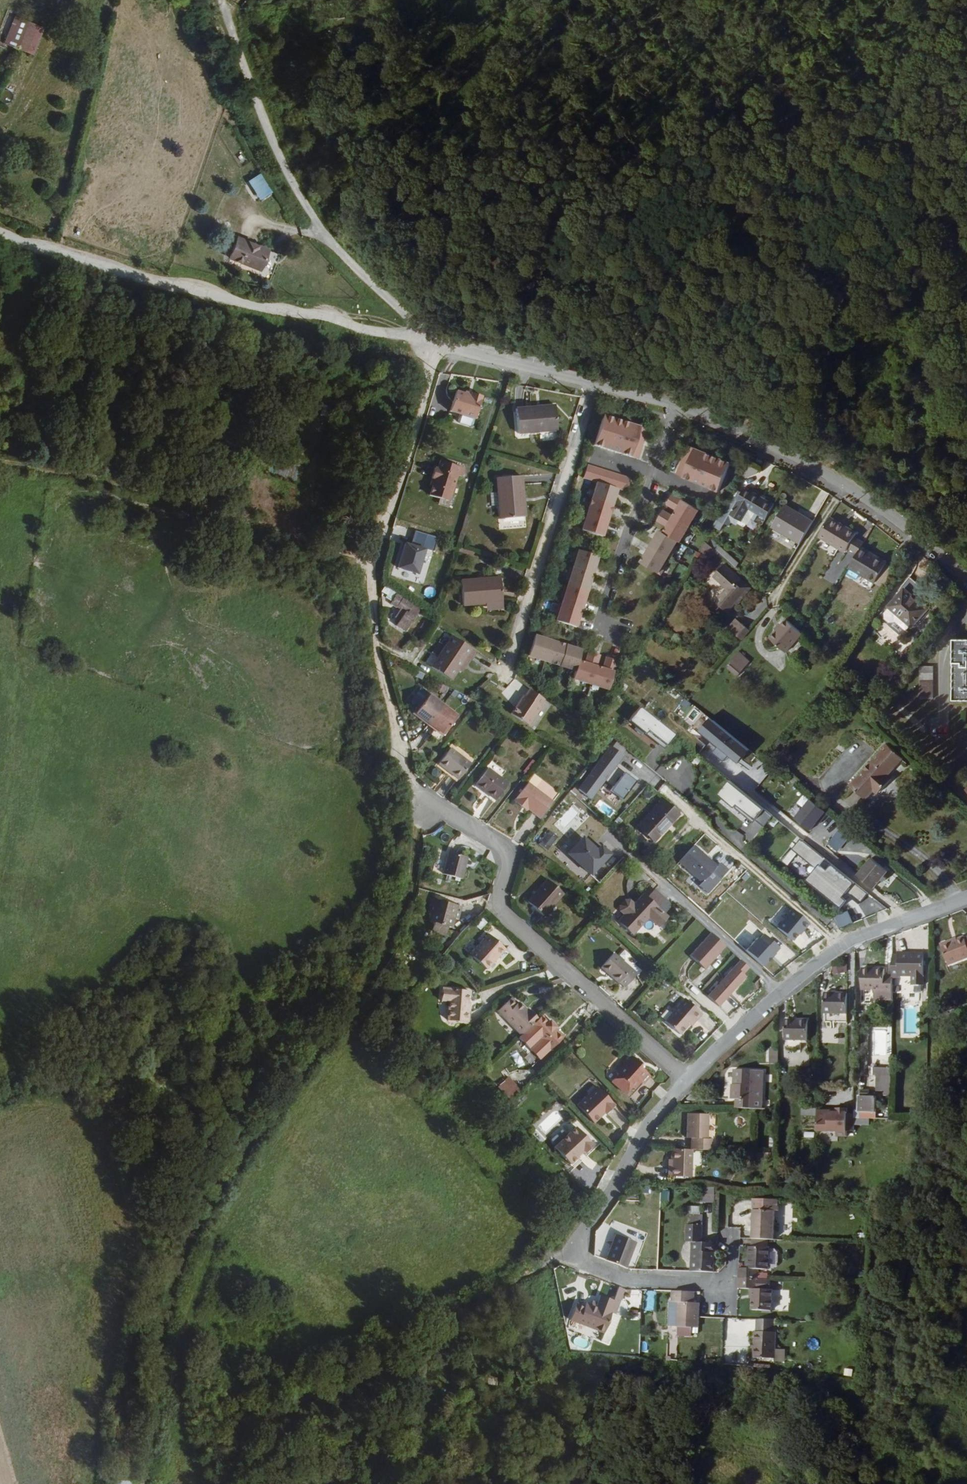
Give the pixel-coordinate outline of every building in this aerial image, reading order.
[(3,41),(34,52),(44,24),(14,13),(3,41)] [(257,172),(248,180),(255,189),(265,180),(257,172)] [(267,189),(263,184),(254,190),(248,181),(244,184),(253,198),(267,189)] [(269,260),(275,240),(236,226),(229,246),(269,260)] [(817,280),(810,279),(809,288),(817,288),(817,280)] [(469,394),(454,390),(448,409),(474,417),(480,395),(469,392),(469,394)] [(554,402),(515,407),(517,432),(556,427),(554,402)] [(322,405),(320,414),(331,417),(333,408),(322,405)] [(647,425),(602,411),(593,441),(637,455),(647,425)] [(733,459),(690,441),(678,470),(721,488),(733,459)] [(431,485),(428,494),(439,497),(449,500),(456,474),(460,475),(463,466),(439,459),(437,467),(433,466),(431,476),(433,477),(431,485)] [(596,479),(581,527),(602,534),(617,486),(626,488),(630,474),(586,461),(582,475),(596,479)] [(521,473),(495,475),(499,516),(525,514),(521,473)] [(737,496),(732,493),(725,504),(731,507),(743,514),(748,505),(766,516),(774,501),(744,484),(737,496)] [(678,506),(677,509),(675,513),(665,507),(661,514),(671,520),(669,523),(665,529),(661,526),(642,559),(663,571),(670,560),(668,559),(670,554),(673,555),(679,544),(677,542),(680,538),(682,539),(702,507),(674,491),(668,501),(678,506)] [(437,503),(447,506),(449,500),(439,497),(437,503)] [(678,506),(668,501),(667,503),(677,509),(678,506)] [(770,524),(799,541),(812,519),(783,503),(770,524)] [(731,507),(725,504),(720,513),(726,517),(731,507)] [(661,514),(659,517),(669,523),(671,520),(661,514)] [(843,553),(849,542),(852,538),(825,522),(814,541),(841,557),(843,553)] [(426,547),(405,541),(398,566),(418,572),(426,547)] [(699,548),(711,559),(717,552),(705,541),(699,548)] [(843,553),(852,559),(855,554),(859,548),(849,542),(843,553)] [(460,546),(458,551),(472,556),(473,551),(460,546)] [(570,566),(566,578),(568,579),(567,584),(564,583),(560,596),(562,597),(561,601),(559,601),(555,613),(557,614),(556,619),(576,625),(598,554),(576,546),(571,561),(574,561),(572,566),(570,566)] [(867,561),(855,554),(852,559),(845,571),(881,592),(891,575),(880,568),(881,567),(868,559),(867,561)] [(502,597),(500,575),(460,579),(462,602),(487,599),(502,597)] [(885,606),(886,607),(877,619),(897,636),(906,625),(908,626),(922,610),(908,598),(916,588),(905,579),(897,588),(900,590),(885,606)] [(732,581),(714,601),(726,612),(732,606),(745,592),(732,581)] [(393,605),(399,610),(391,623),(400,629),(411,612),(405,607),(407,603),(398,597),(399,595),(393,591),(386,602),(391,606),(393,605)] [(733,607),(746,593),(745,592),(732,606),(733,607)] [(502,597),(487,599),(488,606),(503,604),(502,597)] [(728,629),(741,641),(748,631),(736,620),(728,629)] [(767,639),(783,653),(800,634),(784,620),(767,639)] [(572,678),(575,679),(582,660),(578,659),(582,648),(534,634),(528,655),(574,669),(572,678)] [(472,649),(446,635),(428,667),(452,680),(458,670),(466,656),(468,657),(472,649)] [(953,700),(966,700),(966,639),(952,639),(953,700)] [(586,661),(582,660),(575,679),(607,689),(618,659),(610,657),(606,668),(603,667),(596,665),(600,654),(592,651),(589,662),(586,661)] [(466,656),(458,670),(460,671),(468,657),(466,656)] [(742,670),(732,661),(726,668),(736,676),(742,670)] [(461,710),(435,689),(421,707),(448,727),(461,710)] [(524,696),(522,695),(510,713),(530,726),(542,708),(540,707),(545,699),(529,689),(524,696)] [(676,736),(640,707),(631,718),(667,747),(676,736)] [(628,721),(664,750),(667,747),(631,718),(628,721)] [(476,756),(457,740),(444,756),(464,772),(476,756)] [(901,759),(885,745),(849,787),(864,801),(872,792),(877,796),(891,780),(887,776),(901,759)] [(695,754),(691,761),(698,766),(702,759),(695,754)] [(771,780),(776,771),(770,768),(765,776),(771,780)] [(484,786),(503,802),(516,786),(496,771),(484,786)] [(767,828),(776,817),(731,781),(722,792),(758,820),(767,828)] [(527,808),(540,818),(553,803),(528,784),(514,801),(521,807),(523,805),(527,808)] [(755,824),(758,820),(722,792),(719,795),(755,824)] [(638,830),(654,845),(679,819),(663,803),(638,830)] [(555,838),(548,831),(538,843),(546,850),(555,838)] [(871,894),(803,839),(794,850),(818,869),(809,880),(843,908),(853,897),(862,905),(871,894)] [(717,864),(693,844),(677,862),(700,883),(717,864)] [(465,856),(448,851),(443,873),(460,877),(465,856)] [(889,872),(873,859),(860,876),(875,888),(889,872)] [(649,868),(644,873),(656,883),(661,878),(649,868)] [(547,880),(527,903),(543,917),(563,894),(547,880)] [(456,917),(459,904),(432,897),(429,910),(427,909),(426,909),(424,918),(434,921),(432,928),(444,932),(447,924),(450,925),(453,916),(456,917)] [(648,900),(645,897),(637,906),(640,909),(648,900)] [(659,929),(668,919),(648,900),(640,909),(637,906),(621,923),(634,935),(649,919),(659,929)] [(834,915),(840,928),(853,922),(848,909),(834,915)] [(966,935),(965,933),(941,943),(949,963),(966,956),(966,934),(966,935)] [(484,969),(491,962),(489,960),(494,955),(496,957),(502,949),(486,934),(468,954),(484,969)] [(703,971),(725,948),(710,934),(689,957),(703,971)] [(630,970),(613,954),(600,968),(617,984),(630,970)] [(904,956),(894,956),(894,978),(900,978),(900,976),(912,976),(912,985),(923,986),(923,955),(904,954),(904,956)] [(833,975),(847,973),(846,960),(831,962),(833,975)] [(741,976),(747,969),(740,962),(706,998),(717,1008),(744,979),(741,976)] [(872,995),(893,996),(893,987),(884,986),(884,974),(862,973),(862,994),(872,995)] [(550,981),(552,988),(562,984),(560,978),(550,981)] [(467,991),(439,988),(438,1001),(445,1002),(444,1020),(466,1022),(467,1006),(465,1006),(467,991)] [(848,995),(825,993),(824,1013),(848,1014),(848,995)] [(872,995),(872,1005),(893,1006),(893,996),(872,995)] [(518,1035),(531,1024),(536,1019),(527,1011),(526,1012),(516,1002),(514,1004),(509,998),(495,1011),(518,1035)] [(665,1024),(679,1036),(688,1026),(692,1022),(694,1024),(701,1016),(685,1001),(665,1024)] [(550,1017),(545,1011),(536,1019),(531,1024),(552,1045),(565,1032),(556,1023),(557,1022),(551,1016),(550,1017)] [(787,1035),(808,1036),(810,1016),(788,1014),(787,1035)] [(637,1064),(625,1053),(617,1061),(621,1065),(614,1073),(615,1075),(609,1081),(622,1093),(627,1087),(629,1088),(636,1081),(639,1083),(645,1076),(635,1066),(637,1064)] [(735,1100),(735,1109),(752,1109),(752,1099),(751,1099),(751,1070),(731,1071),(731,1085),(733,1085),(733,1100),(735,1100)] [(881,1100),(890,1100),(891,1081),(890,1081),(890,1073),(873,1072),(872,1080),(876,1080),(875,1096),(881,1095),(881,1100)] [(495,1087),(507,1099),(518,1089),(506,1076),(495,1087)] [(601,1110),(602,1111),(604,1114),(613,1106),(594,1086),(574,1104),(591,1122),(598,1115),(597,1114),(601,1110)] [(859,1089),(858,1117),(874,1117),(874,1095),(868,1096),(868,1089),(859,1089)] [(835,1104),(815,1104),(815,1107),(814,1127),(844,1128),(845,1124),(852,1124),(852,1107),(845,1106),(845,1101),(835,1101),(835,1104)] [(692,1139),(692,1151),(707,1151),(707,1139),(704,1139),(703,1115),(681,1115),(681,1140),(686,1140),(692,1139)] [(573,1128),(553,1147),(569,1164),(582,1153),(583,1154),(591,1147),(573,1128)] [(770,1137),(769,1149),(776,1150),(777,1138),(770,1137)] [(689,1151),(686,1151),(668,1151),(668,1170),(665,1169),(665,1179),(689,1179),(689,1151)] [(757,1152),(757,1162),(772,1162),(772,1153),(757,1152)] [(622,1203),(632,1203),(632,1194),(622,1194),(622,1203)] [(749,1199),(749,1211),(770,1211),(770,1199),(749,1199)] [(645,1224),(647,1218),(623,1210),(621,1216),(645,1224)] [(749,1211),(749,1240),(765,1240),(770,1240),(770,1211),(749,1211)] [(692,1224),(703,1224),(703,1214),(692,1215),(692,1224)] [(711,1255),(713,1255),(713,1248),(713,1245),(698,1245),(698,1228),(683,1227),(683,1245),(688,1245),(688,1274),(711,1275),(711,1264),(711,1255)] [(612,1236),(602,1263),(621,1271),(631,1243),(612,1236)] [(749,1248),(765,1248),(765,1240),(749,1240),(749,1248)] [(746,1248),(746,1259),(746,1270),(743,1269),(735,1269),(735,1279),(755,1280),(755,1269),(765,1270),(765,1248),(749,1248),(746,1248)] [(748,1290),(750,1290),(750,1299),(750,1311),(769,1311),(770,1290),(765,1290),(765,1280),(755,1280),(735,1279),(735,1289),(748,1290)] [(692,1304),(691,1294),(670,1293),(670,1304),(669,1315),(676,1315),(676,1329),(677,1329),(677,1337),(690,1338),(690,1329),(697,1329),(697,1319),(697,1304),(692,1304)] [(612,1294),(608,1303),(607,1306),(604,1314),(610,1316),(617,1296),(612,1294)] [(607,1306),(608,1303),(596,1298),(594,1301),(607,1306)] [(621,1320),(610,1316),(604,1314),(607,1306),(594,1301),(593,1305),(591,1309),(585,1307),(580,1305),(579,1309),(571,1306),(565,1322),(614,1340),(621,1320)] [(669,1315),(667,1315),(667,1328),(676,1329),(676,1315),(669,1315)] [(771,1332),(771,1320),(754,1320),(754,1332),(753,1332),(753,1358),(772,1359),(772,1332),(771,1332)]
